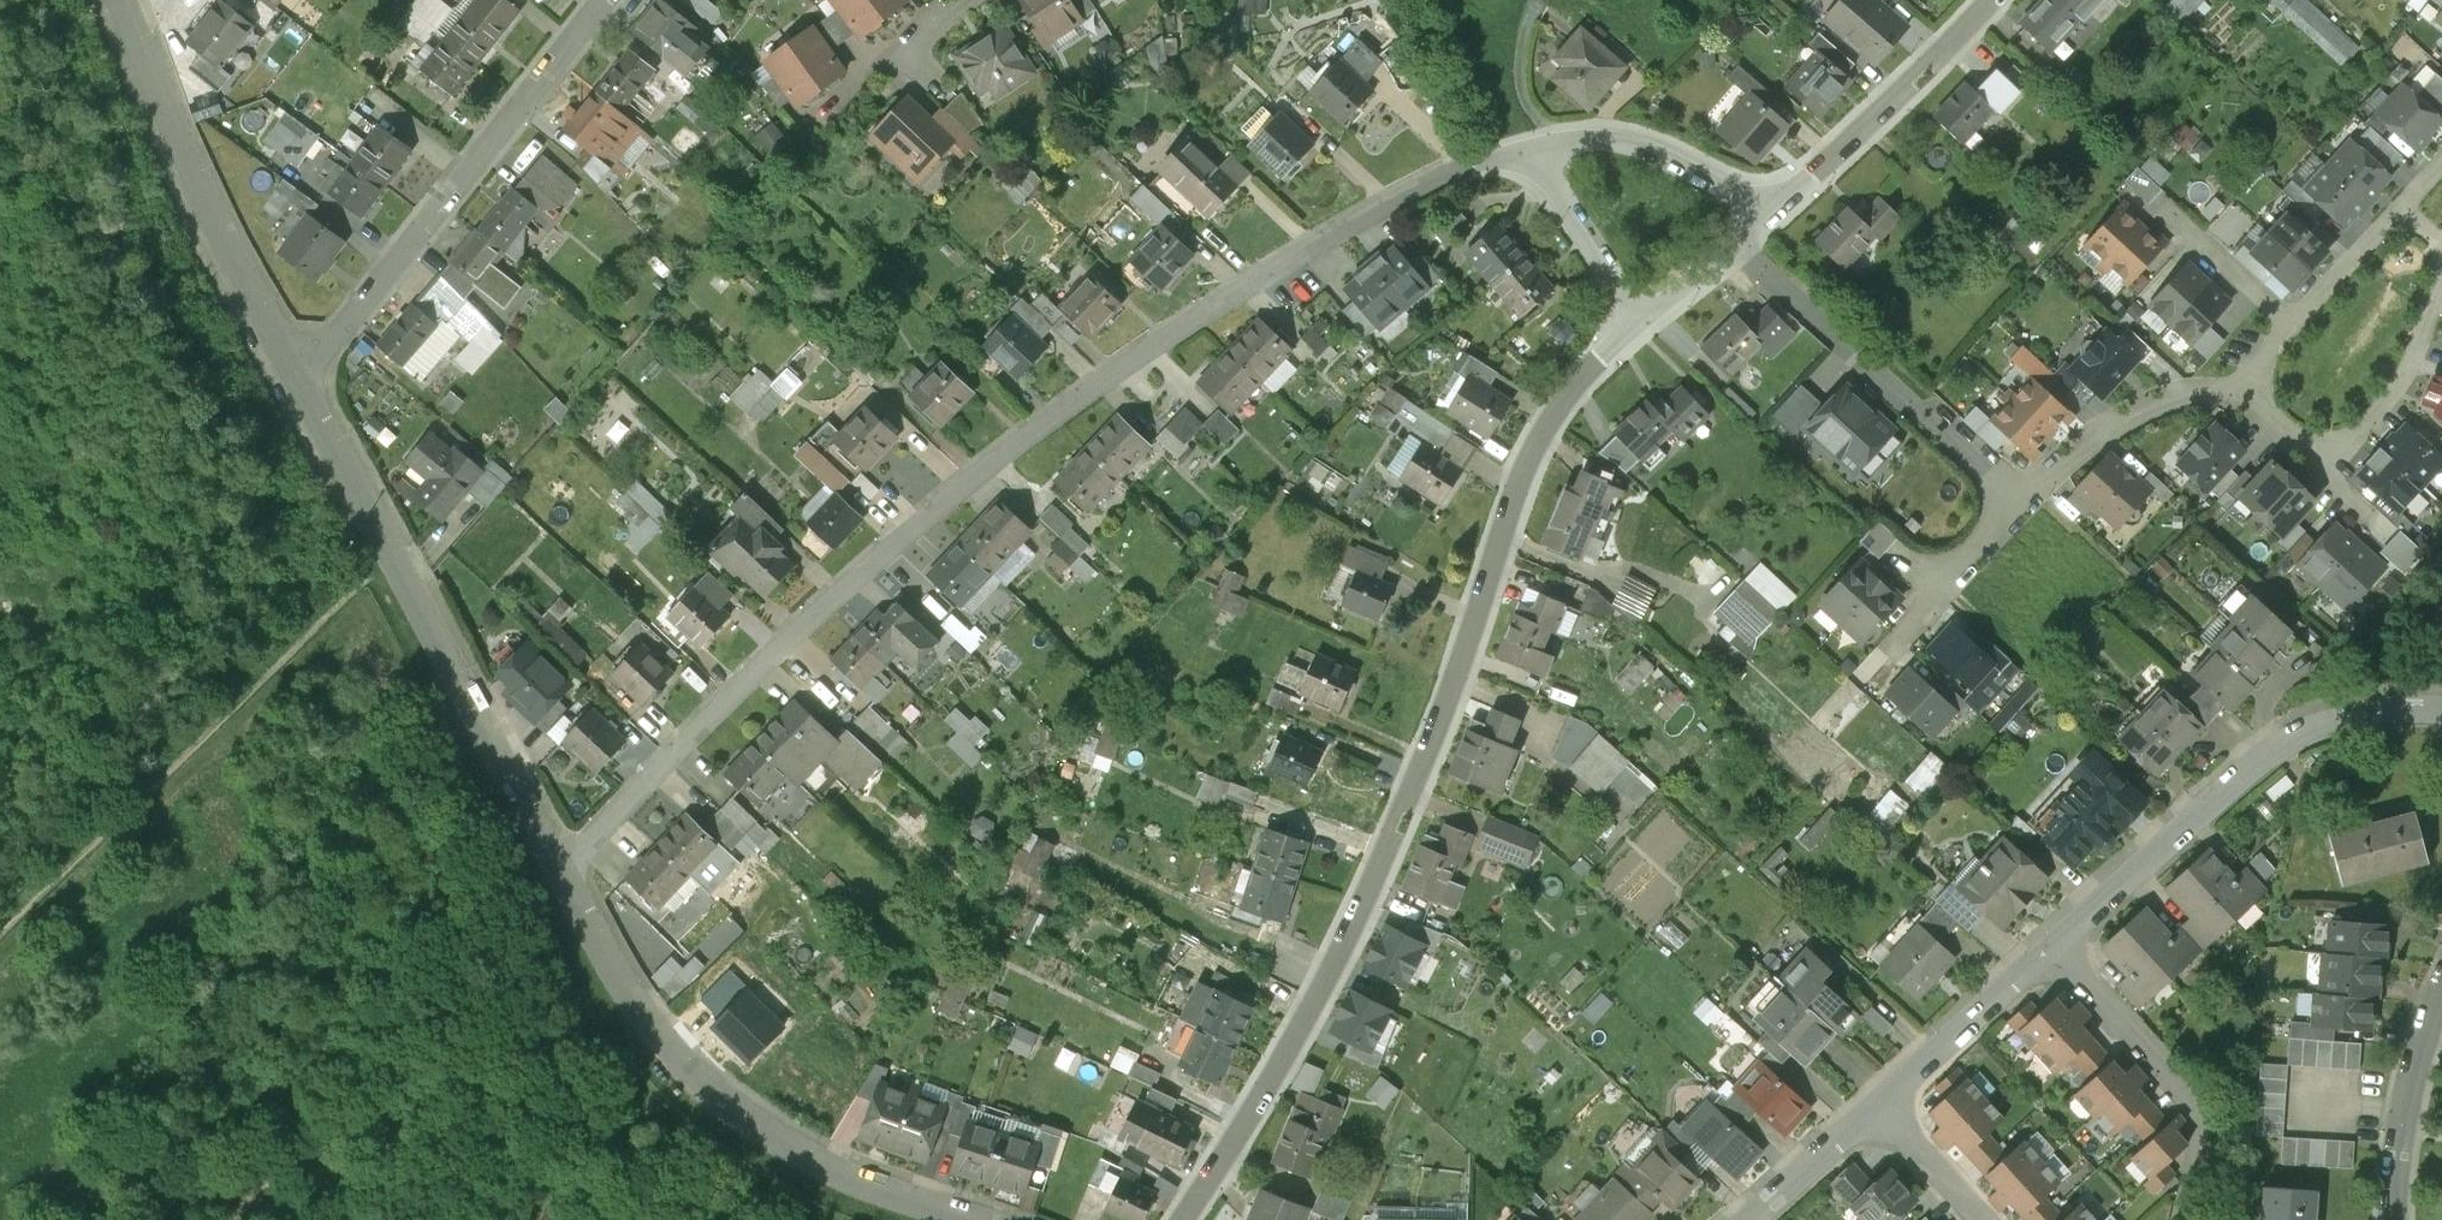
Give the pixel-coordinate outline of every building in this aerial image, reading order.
[(435,31),(437,32),(452,13),(436,0),(419,0),(410,11),(435,31)] [(503,0),(478,0),(447,40),(478,65),(519,13),(503,0)] [(695,10),(703,18),(713,6),(706,0),(683,0),(695,10)] [(861,38),(884,20),(869,0),(832,0),(840,10),(857,32),(861,38)] [(884,20),(906,2),(905,0),(869,0),(884,20)] [(1047,41),(1081,19),(1079,17),(1068,0),(1021,0),(1047,41)] [(1079,17),(1094,8),(1089,0),(1068,0),(1079,17)] [(1251,0),(1238,0),(1237,14),(1251,15),(1251,0)] [(1251,15),(1264,15),(1264,0),(1251,0),(1251,15)] [(1876,66),(1911,27),(1885,4),(1883,7),(1876,0),(1839,0),(1822,21),(1876,66)] [(2049,52),(2080,18),(2083,22),(2103,0),(2043,0),(2020,25),(2049,52)] [(2163,7),(2183,26),(2206,1),(2205,0),(2170,0),(2163,7)] [(2306,0),(2292,0),(2283,9),(2351,72),(2366,55),(2306,0)] [(2407,4),(2418,13),(2428,0),(2410,0),(2407,4)] [(2441,9),(2441,0),(2430,0),(2441,9)] [(685,21),(660,1),(634,34),(686,75),(708,48),(691,34),(693,31),(683,23),(685,21)] [(202,54),(219,68),(221,67),(253,27),(221,2),(188,43),(202,54)] [(2434,21),(2441,27),(2441,9),(2434,21)] [(828,18),(845,41),(857,32),(840,10),(828,18)] [(397,28),(422,48),(435,31),(410,11),(397,28)] [(813,29),(830,52),(845,41),(828,18),(813,29)] [(958,57),(980,92),(1001,78),(1007,88),(1033,72),(1004,27),(958,57)] [(813,29),(790,46),(821,90),(845,73),(830,52),(813,29)] [(1555,80),(1588,108),(1624,68),(1581,31),(1564,50),(1574,59),(1555,80)] [(1818,52),(1846,76),(1856,66),(1819,34),(1810,44),(1818,52)] [(1162,41),(1163,44),(1164,57),(1178,55),(1176,39),(1162,41)] [(421,72),(452,97),(478,65),(447,40),(437,52),(421,71),(421,72)] [(1164,57),(1163,44),(1149,46),(1153,74),(1166,73),(1164,57)] [(421,71),(437,52),(429,46),(414,65),(421,71)] [(792,99),(798,107),(821,90),(790,46),(766,63),(776,77),(792,99)] [(632,98),(655,70),(630,50),(596,92),(620,112),(622,110),(642,126),(652,115),(632,98)] [(1714,52),(1701,54),(1703,70),(1716,69),(1714,52)] [(1846,76),(1818,52),(1787,88),(1820,116),(1851,80),(1846,76)] [(219,68),(202,54),(190,69),(219,92),(232,75),(221,67),(219,68)] [(1310,92),(1344,123),(1372,93),(1338,62),(1310,92)] [(1751,96),(1764,107),(1774,97),(1737,65),(1726,78),(1749,97),(1751,96)] [(695,88),(678,73),(669,84),(686,98),(695,88)] [(1967,84),(1935,118),(1962,143),(1992,111),(1996,115),(2017,93),(1997,74),(1978,95),(1967,84)] [(2437,118),(2441,113),(2441,80),(2435,74),(2414,97),(2437,118)] [(778,109),(792,99),(776,77),(762,87),(778,109)] [(2414,97),(2405,89),(2393,101),(2390,98),(2376,113),(2418,152),(2426,144),(2424,141),(2441,122),(2437,118),(2414,97)] [(620,112),(596,92),(563,132),(587,151),(601,162),(602,161),(633,123),(620,112)] [(944,110),(966,131),(981,121),(962,93),(957,96),(944,110)] [(216,96),(191,105),(197,122),(222,113),(216,96)] [(1720,132),(1755,162),(1786,126),(1764,107),(1751,96),(1749,97),(1720,132)] [(886,150),(911,174),(923,161),(931,169),(942,157),(937,152),(945,143),(945,136),(945,134),(931,120),(917,107),(894,112),(881,127),(895,140),(886,150)] [(931,120),(945,134),(945,136),(961,151),(972,137),(966,131),(944,110),(942,108),(931,120)] [(287,113),(264,143),(297,167),(320,137),(287,113)] [(1250,145),(1283,177),(1312,147),(1278,115),(1250,145)] [(779,154),(793,146),(780,120),(765,128),(779,154)] [(385,185),(410,152),(378,128),(353,162),(385,185)] [(2365,153),(2387,172),(2401,156),(2380,137),(2365,153)] [(1208,215),(1210,217),(1238,187),(1190,142),(1162,171),(1208,215)] [(2365,153),(2355,143),(2343,155),(2339,152),(2326,167),(2369,206),(2376,198),(2373,196),(2391,176),(2387,172),(2365,153)] [(587,151),(577,163),(607,195),(622,177),(602,161),(601,162),(587,151)] [(346,172),(353,162),(340,152),(333,162),(338,166),(346,172)] [(525,179),(559,206),(577,184),(543,156),(525,179)] [(321,189),(361,218),(385,185),(353,162),(346,172),(338,166),(321,189)] [(2369,206),(2326,167),(2303,192),(2323,210),(2343,228),(2359,212),(2361,214),(2369,206)] [(2125,181),(2149,204),(2162,191),(2137,168),(2125,181)] [(1020,182),(1030,192),(1041,180),(1031,171),(1020,182)] [(1162,171),(1147,188),(1172,211),(1180,218),(1182,216),(1187,220),(1195,213),(1203,220),(1208,215),(1162,171)] [(515,191),(537,209),(559,206),(525,179),(515,191)] [(275,191),(308,216),(310,217),(319,205),(284,180),(275,191)] [(2288,197),(2313,220),(2323,210),(2303,192),(2291,181),(2281,191),(2288,197)] [(1030,192),(1020,182),(1010,194),(1020,203),(1030,192)] [(1144,185),(1131,199),(1158,225),(1172,211),(1147,188),(1144,185)] [(515,191),(512,189),(479,231),(503,251),(537,209),(515,191)] [(2308,236),(2318,225),(2313,220),(2288,197),(2278,208),(2287,216),(2308,236)] [(1899,219),(1880,200),(1859,221),(1848,211),(1817,243),(1844,269),(1875,237),(1879,240),(1899,219)] [(2132,210),(2123,201),(2112,213),(2114,215),(2085,246),(2103,262),(2107,265),(2142,227),(2127,214),(2132,210)] [(280,254),(316,280),(344,242),(310,217),(308,216),(280,254)] [(2308,236),(2287,216),(2270,235),(2309,271),(2326,252),(2308,236)] [(1525,258),(1498,226),(1466,252),(1494,285),(1525,258)] [(2142,227),(2107,265),(2110,269),(2128,285),(2157,254),(2158,255),(2169,244),(2160,236),(2156,240),(2142,227)] [(1132,261),(1161,288),(1192,255),(1162,228),(1132,261)] [(479,231),(478,231),(451,264),(477,285),(476,285),(503,307),(518,288),(491,267),(504,251),(503,251),(479,231)] [(2292,290),(2309,271),(2270,235),(2252,254),(2274,273),(2292,290)] [(2274,273),(2252,254),(2243,246),(2233,256),(2264,284),(2274,273)] [(1407,260),(1396,247),(1384,257),(1380,253),(1366,265),(1404,309),(1430,288),(1407,260)] [(1441,278),(1417,251),(1407,260),(1430,288),(1441,278)] [(1494,285),(1521,318),(1553,291),(1525,258),(1494,285)] [(2102,271),(2107,265),(2103,262),(2098,267),(2102,271)] [(2188,263),(2148,306),(2170,326),(2209,283),(2188,263)] [(465,300),(476,285),(477,285),(451,264),(441,276),(465,300)] [(1404,309),(1366,265),(1353,277),(1356,281),(1344,291),(1353,302),(1377,329),(1378,331),(1404,309)] [(2107,265),(2102,271),(2105,274),(2110,269),(2107,265)] [(1066,314),(1090,337),(1121,304),(1092,276),(1061,309),(1066,314)] [(890,289),(901,299),(912,288),(901,278),(890,289)] [(2191,345),(2231,302),(2209,283),(2170,326),(2191,345)] [(901,299),(890,289),(880,300),(890,310),(901,299)] [(1030,307),(1052,328),(1066,314),(1061,309),(1043,293),(1030,307)] [(1013,316),(1040,341),(1052,328),(1030,307),(1022,299),(1009,313),(1013,317),(1013,316)] [(1377,329),(1353,302),(1342,311),(1366,338),(1377,329)] [(378,346),(402,367),(437,326),(413,305),(378,346)] [(1703,349),(1729,377),(1762,346),(1765,350),(1787,329),(1768,309),(1747,329),(1736,318),(1703,349)] [(1006,366),(1018,377),(1046,348),(1040,341),(1013,316),(1013,317),(985,346),(1006,366)] [(1291,349),(1260,320),(1230,353),(1260,382),(1291,349)] [(1320,356),(1329,346),(1311,328),(1302,338),(1320,356)] [(2097,393),(2102,398),(2138,359),(2107,331),(2097,343),(2095,341),(2086,341),(2080,348),(2081,356),(2082,358),(2072,369),(2071,370),(2097,393)] [(808,375),(825,357),(809,342),(793,360),(808,375)] [(1006,366),(985,346),(971,361),(992,381),(1006,366)] [(1337,353),(1329,346),(1320,356),(1328,363),(1337,353)] [(2031,379),(2042,389),(2052,378),(2020,350),(2011,360),(2031,379)] [(1199,385),(1230,414),(1260,382),(1230,353),(1199,385)] [(1459,375),(1468,380),(1469,378),(1488,390),(1498,374),(1471,356),(1459,375)] [(2071,370),(2072,369),(2066,363),(2055,375),(2087,404),(2097,393),(2071,370)] [(912,397),(941,424),(972,392),(943,364),(928,379),(912,397)] [(899,385),(912,397),(928,379),(916,368),(899,385)] [(1448,411),(1489,438),(1511,405),(1488,390),(1469,378),(1468,380),(1448,411)] [(2433,378),(2424,404),(2438,409),(2435,414),(2441,420),(2441,381),(2433,378)] [(1412,404),(1413,405),(1424,389),(1410,379),(1399,395),(1412,404)] [(2042,389),(2031,379),(2016,395),(2011,400),(2049,435),(2062,421),(2067,425),(2075,416),(2064,406),(2062,407),(2042,389)] [(1792,436),(1822,404),(1801,385),(1772,417),(1792,436)] [(1895,431),(1846,386),(1805,430),(1854,475),(1895,431)] [(774,388),(763,399),(773,409),(784,398),(774,388)] [(1705,402),(1695,392),(1690,397),(1682,389),(1666,404),(1662,399),(1653,407),(1648,402),(1615,434),(1617,436),(1640,460),(1649,470),(1665,455),(1656,446),(1672,430),(1682,440),(1708,415),(1700,407),(1705,402)] [(2006,395),(2011,400),(2016,395),(2010,390),(2006,395)] [(1402,420),(1412,404),(1399,395),(1389,412),(1402,420)] [(2007,404),(2011,400),(2006,395),(2002,399),(2007,404)] [(763,399),(752,411),(762,420),(773,409),(763,399)] [(2021,452),(2032,462),(2041,453),(2036,449),(2049,435),(2011,400),(2007,404),(1991,421),(2023,450),(2021,452)] [(1402,420),(1401,422),(1444,450),(1455,432),(1413,405),(1412,404),(1402,420)] [(1185,408),(1176,418),(1194,435),(1203,425),(1185,408)] [(836,441),(865,469),(896,437),(866,409),(842,434),(836,441)] [(1149,446),(1118,417),(1088,450),(1118,478),(1149,446)] [(1194,435),(1176,418),(1167,427),(1185,444),(1194,435)] [(822,455),(836,441),(842,434),(828,420),(808,442),(822,455)] [(2244,451),(2216,425),(2202,440),(2200,437),(2190,448),(2193,450),(2179,465),(2207,491),(2209,489),(2229,468),(2244,451)] [(2406,426),(2390,442),(2387,440),(2380,448),(2423,487),(2441,467),(2441,459),(2428,446),(2406,426)] [(1468,464),(1482,445),(1462,430),(1448,449),(1468,464)] [(416,499),(442,520),(482,471),(456,450),(453,454),(430,435),(409,462),(431,480),(416,499)] [(1617,436),(1599,453),(1618,467),(1626,474),(1640,460),(1617,436)] [(2441,459),(2441,440),(2437,436),(2428,446),(2441,459)] [(822,455),(808,442),(795,456),(836,494),(837,494),(849,481),(822,455)] [(1402,478),(1439,502),(1460,469),(1424,445),(1402,478)] [(2423,487),(2380,448),(2373,456),(2376,459),(2360,475),(2382,496),(2400,512),(2423,487)] [(1057,482),(1087,511),(1118,478),(1088,450),(1057,482)] [(1599,453),(1597,452),(1587,476),(1622,490),(1628,475),(1626,474),(1618,467),(1599,453)] [(2135,508),(2150,492),(2109,454),(2076,490),(2118,528),(2124,521),(2128,525),(2135,525),(2140,519),(2140,512),(2135,508)] [(2253,510),(2282,538),(2296,523),(2315,502),(2272,463),(2256,481),(2243,495),(2256,507),(2253,510)] [(2220,499),(2239,478),(2229,468),(2209,489),(2220,499)] [(2227,513),(2243,495),(2256,481),(2245,471),(2239,478),(2220,499),(2216,503),(2227,513)] [(1545,543),(1593,562),(1601,543),(1588,538),(1597,515),(1609,520),(1622,490),(1587,476),(1581,491),(1572,487),(1571,487),(1570,487),(1569,487),(1568,487),(1567,488),(1566,489),(1565,490),(1565,491),(1545,543)] [(492,481),(477,500),(486,507),(501,488),(492,481)] [(651,517),(661,526),(671,515),(647,493),(637,504),(651,517)] [(774,540),(783,530),(745,494),(731,508),(743,520),(746,516),(772,538),(774,540)] [(808,523),(834,548),(862,518),(837,494),(836,494),(808,523)] [(2414,525),(2400,512),(2382,496),(2373,507),(2405,536),(2414,525)] [(1030,531),(1000,502),(960,544),(991,573),(1030,531)] [(1039,518),(1061,539),(1070,529),(1072,526),(1051,506),(1039,518)] [(772,538),(746,516),(743,520),(712,553),(737,576),(741,571),(772,538)] [(650,538),(661,526),(651,517),(640,529),(650,538)] [(1879,522),(1860,543),(1879,559),(1897,539),(1879,522)] [(2287,554),(2306,533),(2296,523),(2282,538),(2276,544),(2287,554)] [(2350,540),(2333,524),(2316,543),(2296,564),(2321,587),(2361,545),(2353,537),(2350,540)] [(1088,546),(1070,529),(1061,539),(1079,556),(1088,546)] [(2296,564),(2316,543),(2306,533),(2287,554),(2276,565),(2287,575),(2296,564)] [(741,571),(764,594),(792,565),(779,552),(779,551),(779,547),(776,543),(776,542),(774,540),(772,538),(741,571)] [(1079,556),(1061,539),(1052,548),(1070,565),(1079,556)] [(930,576),(960,605),(991,573),(960,544),(930,576)] [(2361,545),(2321,587),(2347,611),(2386,568),(2361,545)] [(1882,580),(1861,561),(1821,606),(1841,624),(1882,580)] [(1744,581),(1779,614),(1798,596),(1762,563),(1744,581)] [(1214,601),(1233,609),(1249,572),(1230,564),(1214,601)] [(1343,603),(1379,620),(1393,588),(1357,572),(1343,603)] [(1633,580),(1617,608),(1641,621),(1656,593),(1633,580)] [(1841,624),(1861,643),(1902,598),(1882,580),(1841,624)] [(1744,581),(1714,613),(1726,624),(1718,633),(1746,658),(1753,650),(1749,647),(1779,614),(1744,581)] [(691,637),(702,647),(729,618),(696,586),(668,616),(691,637)] [(1614,609),(1595,592),(1591,590),(1581,613),(1607,624),(1614,609)] [(1498,659),(1547,679),(1556,657),(1541,651),(1549,632),(1554,634),(1565,605),(1540,595),(1534,609),(1520,604),(1498,659)] [(2266,653),(2267,653),(2273,645),(2277,649),(2292,632),(2251,595),(2228,620),(2232,623),(2266,653)] [(887,617),(880,610),(856,635),(884,662),(886,664),(897,652),(914,668),(938,642),(899,605),(887,617)] [(1797,609),(1788,619),(1798,628),(1804,622),(1803,614),(1797,609)] [(970,632),(952,615),(942,626),(960,643),(970,632)] [(680,649),(691,637),(668,616),(657,627),(680,649)] [(537,633),(547,643),(558,631),(548,621),(537,633)] [(2213,651),(2250,685),(2266,668),(2262,665),(2270,656),(2267,653),(2266,653),(2232,623),(2209,648),(2212,651),(2213,651)] [(1956,674),(1974,690),(1963,701),(1969,706),(1979,714),(2020,669),(2011,661),(2000,673),(1995,668),(1996,666),(1976,648),(1952,626),(1929,650),(1947,666),(1946,668),(1955,676),(1956,674)] [(618,667),(641,644),(626,629),(603,653),(618,667)] [(564,633),(551,647),(574,668),(586,654),(564,633)] [(884,662),(856,635),(832,660),(860,687),(884,662)] [(1976,648),(1996,666),(1995,668),(2000,673),(2011,661),(1985,638),(1976,648)] [(613,673),(644,704),(672,675),(641,644),(618,667),(613,673)] [(535,722),(557,700),(571,684),(529,645),(503,672),(503,677),(515,687),(513,689),(513,695),(522,703),(519,706),(535,722)] [(2225,707),(2231,713),(2246,696),(2243,693),(2250,685),(2213,651),(2212,651),(2191,675),(2201,685),(2225,707)] [(1611,681),(1626,695),(1653,666),(1638,652),(1611,681)] [(1300,692),(1340,709),(1356,673),(1316,655),(1308,673),(1300,692)] [(1857,667),(1847,658),(1838,668),(1848,677),(1857,667)] [(1278,682),(1300,692),(1308,673),(1287,663),(1278,682)] [(1928,687),(1910,671),(1888,695),(1932,736),(1954,712),(1928,687)] [(1928,687),(1954,712),(1959,716),(1969,706),(1963,701),(1937,677),(1928,687)] [(2038,689),(2028,680),(1989,724),(1999,733),(2038,689)] [(2191,696),(2214,718),(2225,707),(2201,685),(2191,696)] [(1295,716),(1302,701),(1273,688),(1266,704),(1295,716)] [(2180,708),(2165,693),(2143,717),(2178,749),(2198,728),(2200,726),(2180,708)] [(2180,708),(2200,726),(2198,728),(2202,731),(2214,718),(2191,696),(2180,708)] [(570,712),(557,700),(535,722),(534,722),(548,735),(567,716),(570,712)] [(823,758),(839,740),(838,739),(796,700),(755,743),(786,772),(798,784),(823,758)] [(950,717),(979,744),(992,729),(964,702),(950,717)] [(868,706),(859,716),(869,726),(878,734),(888,724),(868,706)] [(566,742),(598,773),(626,743),(592,711),(578,726),(564,741),(566,742)] [(1450,774),(1497,794),(1516,751),(1507,748),(1518,721),(1494,711),(1488,725),(1474,719),(1450,774)] [(2018,715),(2006,728),(2019,740),(2031,727),(2018,715)] [(566,742),(564,741),(578,726),(567,716),(548,735),(561,747),(566,742)] [(847,729),(857,738),(869,726),(859,716),(847,729)] [(2156,773),(2178,749),(2143,717),(2121,740),(2156,773)] [(1104,737),(1120,743),(1126,724),(1110,718),(1104,737)] [(1655,786),(1588,725),(1571,718),(1554,758),(1572,769),(1599,795),(1609,783),(1636,806),(1655,786)] [(857,738),(847,729),(838,739),(839,740),(823,758),(856,789),(882,762),(857,738)] [(1104,737),(1097,755),(1113,761),(1120,743),(1104,737)] [(1270,768),(1305,784),(1320,753),(1284,737),(1270,768)] [(725,775),(756,804),(786,772),(755,743),(725,775)] [(1956,775),(1931,752),(1903,782),(1914,792),(1918,788),(1920,791),(1922,789),(1933,800),(1956,775)] [(2144,803),(2091,754),(2073,774),(2081,781),(2052,812),(2057,817),(2047,828),(2062,842),(2056,849),(2074,865),(2114,821),(2122,828),(2144,803)] [(1225,798),(1253,808),(1259,793),(1231,783),(1225,798)] [(1907,806),(1889,791),(1868,816),(1886,831),(1907,806)] [(721,809),(744,830),(755,818),(732,797),(721,809)] [(1810,851),(1840,818),(1829,808),(1799,842),(1810,851)] [(707,824),(733,849),(736,846),(746,835),(748,834),(744,830),(721,809),(707,824)] [(2330,836),(2342,883),(2361,878),(2362,880),(2429,863),(2416,813),(2330,836)] [(718,843),(688,814),(657,847),(687,876),(718,843)] [(1537,837),(1489,817),(1477,848),(1525,867),(1537,837)] [(748,834),(746,835),(756,844),(767,832),(757,823),(748,834)] [(1404,889),(1438,904),(1456,862),(1460,864),(1471,837),(1447,826),(1440,842),(1427,836),(1422,848),(1421,847),(1404,889)] [(767,832),(756,844),(764,852),(778,837),(770,829),(767,832)] [(1307,842),(1268,830),(1255,870),(1294,882),(1307,842)] [(746,855),(756,844),(746,835),(736,846),(746,855)] [(1032,856),(1047,863),(1055,847),(1040,840),(1032,856)] [(2046,880),(2003,841),(1979,868),(1985,874),(2021,907),(2046,880)] [(1055,847),(1047,863),(1054,867),(1064,847),(1057,843),(1055,847)] [(628,878),(658,907),(687,876),(657,847),(628,878)] [(1773,869),(1786,854),(1779,847),(1759,869),(1782,891),(1789,884),(1773,869)] [(2188,870),(2233,920),(2253,902),(2233,879),(2234,878),(2209,851),(2188,870)] [(1038,881),(1047,863),(1032,856),(1023,874),(1038,881)] [(1263,917),(1281,923),(1285,911),(1291,913),(1294,902),(1288,901),(1294,882),(1255,870),(1241,865),(1228,906),(1232,907),(1227,921),(1258,931),(1263,917)] [(2233,879),(2253,902),(2266,891),(2245,868),(2234,878),(2233,879)] [(2209,934),(2214,938),(2233,920),(2188,870),(2166,890),(2192,917),(2208,935),(2209,934)] [(838,894),(846,886),(830,871),(822,879),(838,894)] [(2021,907),(1985,874),(1967,893),(1966,894),(1986,913),(2002,927),(2021,907)] [(1947,913),(1966,894),(1967,893),(1954,881),(1935,901),(1938,904),(1947,913)] [(1986,913),(1966,894),(1947,913),(1959,924),(1968,932),(1986,913)] [(1938,904),(1918,925),(1940,945),(1959,924),(1947,913),(1938,904)] [(2124,929),(2170,980),(2189,961),(2185,957),(2187,955),(2170,937),(2145,910),(2124,929)] [(2349,924),(2378,926),(2379,912),(2351,910),(2349,924)] [(2201,950),(2214,938),(2209,934),(2208,935),(2192,917),(2181,927),(2201,950)] [(1442,934),(1409,921),(1403,936),(1424,947),(1421,953),(1431,957),(1442,934)] [(2328,953),(2380,957),(2380,958),(2385,959),(2388,927),(2378,926),(2349,924),(2330,922),(2328,953)] [(1940,945),(1918,925),(1881,966),(1918,1000),(1955,959),(1940,945)] [(2189,961),(2201,950),(2181,927),(2170,937),(2187,955),(2185,957),(2189,961)] [(1424,947),(1403,936),(1386,928),(1366,965),(1405,985),(1407,981),(1421,953),(1424,947)] [(2127,976),(2144,995),(2146,993),(2150,997),(2170,980),(2124,929),(2103,948),(2127,976)] [(1786,987),(1835,1032),(1855,1010),(1824,981),(1833,971),(1811,951),(1782,983),(1786,987)] [(2320,994),(2372,998),(2372,999),(2377,999),(2380,958),(2380,957),(2328,953),(2323,952),(2320,993),(2320,994)] [(1431,957),(1421,953),(1407,981),(1417,986),(1431,957)] [(660,970),(680,989),(691,978),(671,959),(660,970)] [(1240,992),(1241,993),(1244,987),(1216,973),(1209,988),(1217,992),(1218,991),(1237,1000),(1240,992)] [(2138,1009),(2150,997),(2146,993),(2144,995),(2127,976),(2117,985),(2138,1009)] [(1209,988),(1199,983),(1181,1019),(1236,1046),(1254,1009),(1253,1008),(1257,1000),(1241,993),(1240,992),(1237,1000),(1218,991),(1217,992),(1209,988)] [(1756,1019),(1805,1065),(1835,1032),(1786,987),(1756,1019)] [(782,1029),(746,993),(714,1025),(750,1060),(782,1029)] [(938,1011),(954,1018),(962,1001),(946,993),(938,1011)] [(1390,1013),(1352,993),(1332,1031),(1370,1051),(1390,1013)] [(1582,1015),(1593,1025),(1613,1004),(1602,993),(1582,1015)] [(2334,1027),(2370,1029),(2372,999),(2372,998),(2320,994),(2320,993),(2315,993),(2313,1023),(2313,1025),(2334,1027)] [(2017,1032),(2036,1053),(2084,1010),(2077,1002),(2068,1011),(2055,998),(2039,1012),(2017,1032)] [(2017,1032),(2039,1012),(2029,1002),(2008,1022),(2017,1032)] [(1872,1006),(1863,1017),(1884,1037),(1893,1026),(1872,1006)] [(1855,1010),(1835,1032),(1843,1039),(1863,1017),(1855,1010)] [(2036,1053),(2055,1073),(2071,1059),(2093,1039),(2081,1026),(2090,1017),(2084,1010),(2036,1053)] [(1236,1046),(1181,1019),(1166,1050),(1184,1059),(1181,1066),(1217,1084),(1236,1046)] [(2334,1027),(2313,1025),(2313,1023),(2291,1022),(2290,1038),(2333,1041),(2334,1027)] [(2093,1039),(2071,1059),(2080,1070),(2102,1050),(2093,1039)] [(2291,1040),(2289,1067),(2360,1072),(2362,1045),(2291,1040)] [(2112,1060),(2102,1050),(2080,1070),(2090,1080),(2112,1060)] [(1141,1059),(1122,1051),(1115,1067),(1127,1072),(1128,1069),(1158,1082),(1163,1072),(1140,1062),(1141,1059)] [(1760,1063),(1782,1084),(1792,1073),(1770,1052),(1760,1063)] [(2074,1094),(2093,1115),(2140,1072),(2134,1065),(2124,1073),(2112,1060),(2090,1080),(2074,1094)] [(1759,1109),(1785,1132),(1808,1107),(1782,1084),(1760,1063),(1737,1088),(1759,1109)] [(875,1102),(881,1085),(883,1085),(888,1070),(876,1065),(857,1096),(875,1102)] [(2257,1135),(2284,1138),(2289,1067),(2263,1065),(2257,1135)] [(1945,1098),(1966,1079),(1956,1068),(1935,1087),(1945,1098)] [(2093,1115),(2111,1136),(2127,1121),(2149,1101),(2137,1088),(2147,1079),(2140,1072),(2093,1115)] [(1931,1135),(1937,1142),(1985,1100),(1966,1079),(1945,1098),(1929,1113),(1941,1126),(1931,1135)] [(913,1096),(917,1086),(910,1083),(906,1094),(913,1096)] [(875,1144),(893,1150),(913,1096),(906,1094),(883,1085),(881,1085),(875,1102),(863,1132),(877,1138),(875,1144)] [(917,1086),(913,1096),(919,1099),(923,1089),(917,1086)] [(1759,1109),(1737,1088),(1736,1088),(1726,1099),(1742,1114),(1749,1120),(1759,1109)] [(1152,1089),(1146,1101),(1171,1113),(1177,1101),(1152,1089)] [(938,1126),(951,1131),(962,1103),(964,1098),(949,1092),(943,1108),(945,1108),(938,1126)] [(1273,1163),(1309,1178),(1325,1136),(1330,1138),(1342,1110),(1316,1099),(1302,1093),(1273,1163)] [(1104,1130),(1178,1166),(1195,1130),(1121,1095),(1104,1130)] [(1711,1105),(1732,1125),(1742,1114),(1726,1099),(1721,1095),(1711,1105)] [(913,1151),(927,1156),(938,1126),(945,1108),(943,1108),(919,1099),(913,1096),(893,1150),(911,1157),(913,1151)] [(1954,1140),(1967,1154),(1988,1135),(2004,1120),(1985,1100),(1937,1142),(1944,1149),(1954,1140)] [(2159,1112),(2149,1101),(2127,1121),(2137,1132),(2159,1112)] [(965,1139),(970,1123),(972,1124),(977,1108),(962,1103),(951,1131),(950,1134),(965,1139)] [(1687,1132),(1736,1177),(1761,1151),(1732,1125),(1711,1105),(1687,1132)] [(2169,1123),(2159,1112),(2137,1132),(2147,1142),(2169,1123)] [(2131,1157),(2150,1178),(2165,1164),(2188,1144),(2175,1130),(2185,1121),(2178,1114),(2169,1123),(2147,1142),(2131,1157)] [(975,1173),(989,1178),(1004,1134),(972,1124),(970,1123),(965,1139),(954,1171),(973,1177),(975,1173)] [(1658,1146),(1659,1145),(1677,1161),(1686,1151),(1663,1129),(1652,1140),(1658,1146)] [(1037,1145),(1039,1146),(1033,1164),(1050,1170),(1061,1138),(1041,1131),(1037,1145)] [(1004,1188),(1023,1194),(1033,1164),(1039,1146),(1037,1145),(1004,1134),(989,1178),(1006,1183),(1004,1188)] [(1997,1145),(1988,1135),(1967,1154),(1976,1164),(1997,1145)] [(2282,1164),(2353,1170),(2355,1143),(2284,1138),(2282,1164)] [(1988,1198),(1994,1205),(2041,1162),(2023,1141),(2007,1156),(1985,1175),(1998,1189),(1988,1198)] [(1662,1197),(1671,1205),(1695,1179),(1677,1161),(1659,1145),(1658,1146),(1635,1172),(1636,1173),(1662,1197)] [(2007,1156),(1997,1145),(1976,1164),(1985,1175),(2007,1156)] [(2045,1197),(2060,1183),(2041,1162),(1994,1205),(2001,1212),(2011,1203),(2023,1216),(2045,1197)] [(1128,1219),(1144,1219),(1156,1195),(1135,1185),(1138,1179),(1106,1163),(1094,1188),(1112,1196),(1105,1209),(1128,1219)] [(2176,1175),(2165,1164),(2150,1178),(2144,1184),(2154,1195),(2176,1175)] [(1834,1184),(1853,1205),(1874,1187),(1854,1165),(1834,1184)] [(1330,1168),(1327,1169),(1322,1182),(1324,1184),(1337,1189),(1343,1177),(1344,1174),(1330,1168)] [(1866,1219),(1894,1219),(1916,1201),(1889,1172),(1874,1187),(1853,1205),(1866,1219)] [(1650,1210),(1662,1197),(1636,1173),(1624,1186),(1650,1210)] [(1343,1177),(1337,1189),(1350,1194),(1355,1182),(1343,1177)] [(1652,1212),(1650,1210),(1624,1186),(1616,1179),(1600,1196),(1605,1200),(1591,1215),(1587,1211),(1578,1219),(1645,1219),(1652,1212)] [(1316,1214),(1322,1200),(1328,1185),(1324,1184),(1312,1212),(1316,1214)] [(1346,1210),(1353,1196),(1328,1185),(1322,1200),(1346,1210)] [(2266,1187),(2263,1219),(2315,1219),(2317,1191),(2266,1187)] [(1306,1210),(1262,1192),(1250,1219),(1302,1219),(1306,1210)] [(2045,1197),(2023,1216),(2026,1219),(2040,1219),(2054,1207),(2045,1197)] [(1346,1210),(1322,1200),(1316,1214),(1330,1219),(1342,1219),(1346,1210)] [(2079,1204),(2064,1218),(2062,1219),(2094,1219),(2079,1204)] [(1518,1218),(1519,1219),(1542,1219),(1528,1207),(1518,1218)] [(2054,1207),(2040,1219),(2062,1219),(2064,1218),(2054,1207)]
